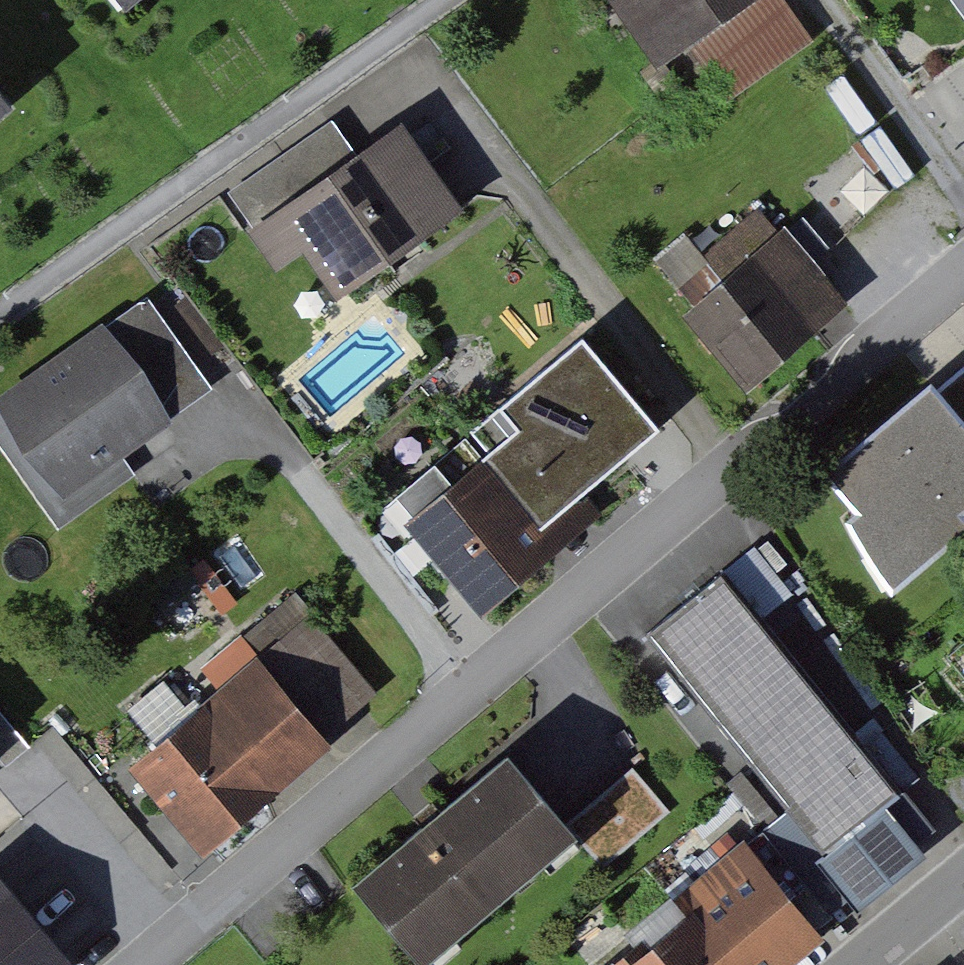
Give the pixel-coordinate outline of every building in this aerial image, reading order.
[(654,66),(689,42),(749,0),(608,0),(654,66)] [(780,0),(749,0),(689,42),(729,99),(809,42),(780,0)] [(280,209),(356,157),(343,139),(329,120),(229,192),(255,228),(280,209)] [(337,292),(464,206),(407,122),(356,157),(280,209),(337,292)] [(849,302),(788,228),(688,309),(722,351),(748,383),(826,320),(849,302)] [(153,296),(0,401),(0,405),(65,499),(220,392),(153,296)] [(467,435),(543,523),(560,509),(638,442),(656,426),(580,338),(467,435)] [(946,388),(930,369),(809,471),(894,571),(963,512),(963,371),(946,388)] [(441,568),(478,612),(559,546),(543,523),(467,435),(387,502),(441,568)] [(916,801),(720,570),(693,593),(643,636),(839,866),(916,801)] [(171,802),(200,836),(300,751),(346,712),(373,689),(311,618),(139,764),(171,802)] [(534,790),(499,750),(431,809),(350,878),(415,954),(565,826),(534,790)] [(598,796),(565,826),(603,869),(669,810),(630,767),(598,796)] [(744,838),(594,964),(783,964),(823,931),(744,838)] [(59,961),(0,891),(0,964),(55,964),(59,961)]
